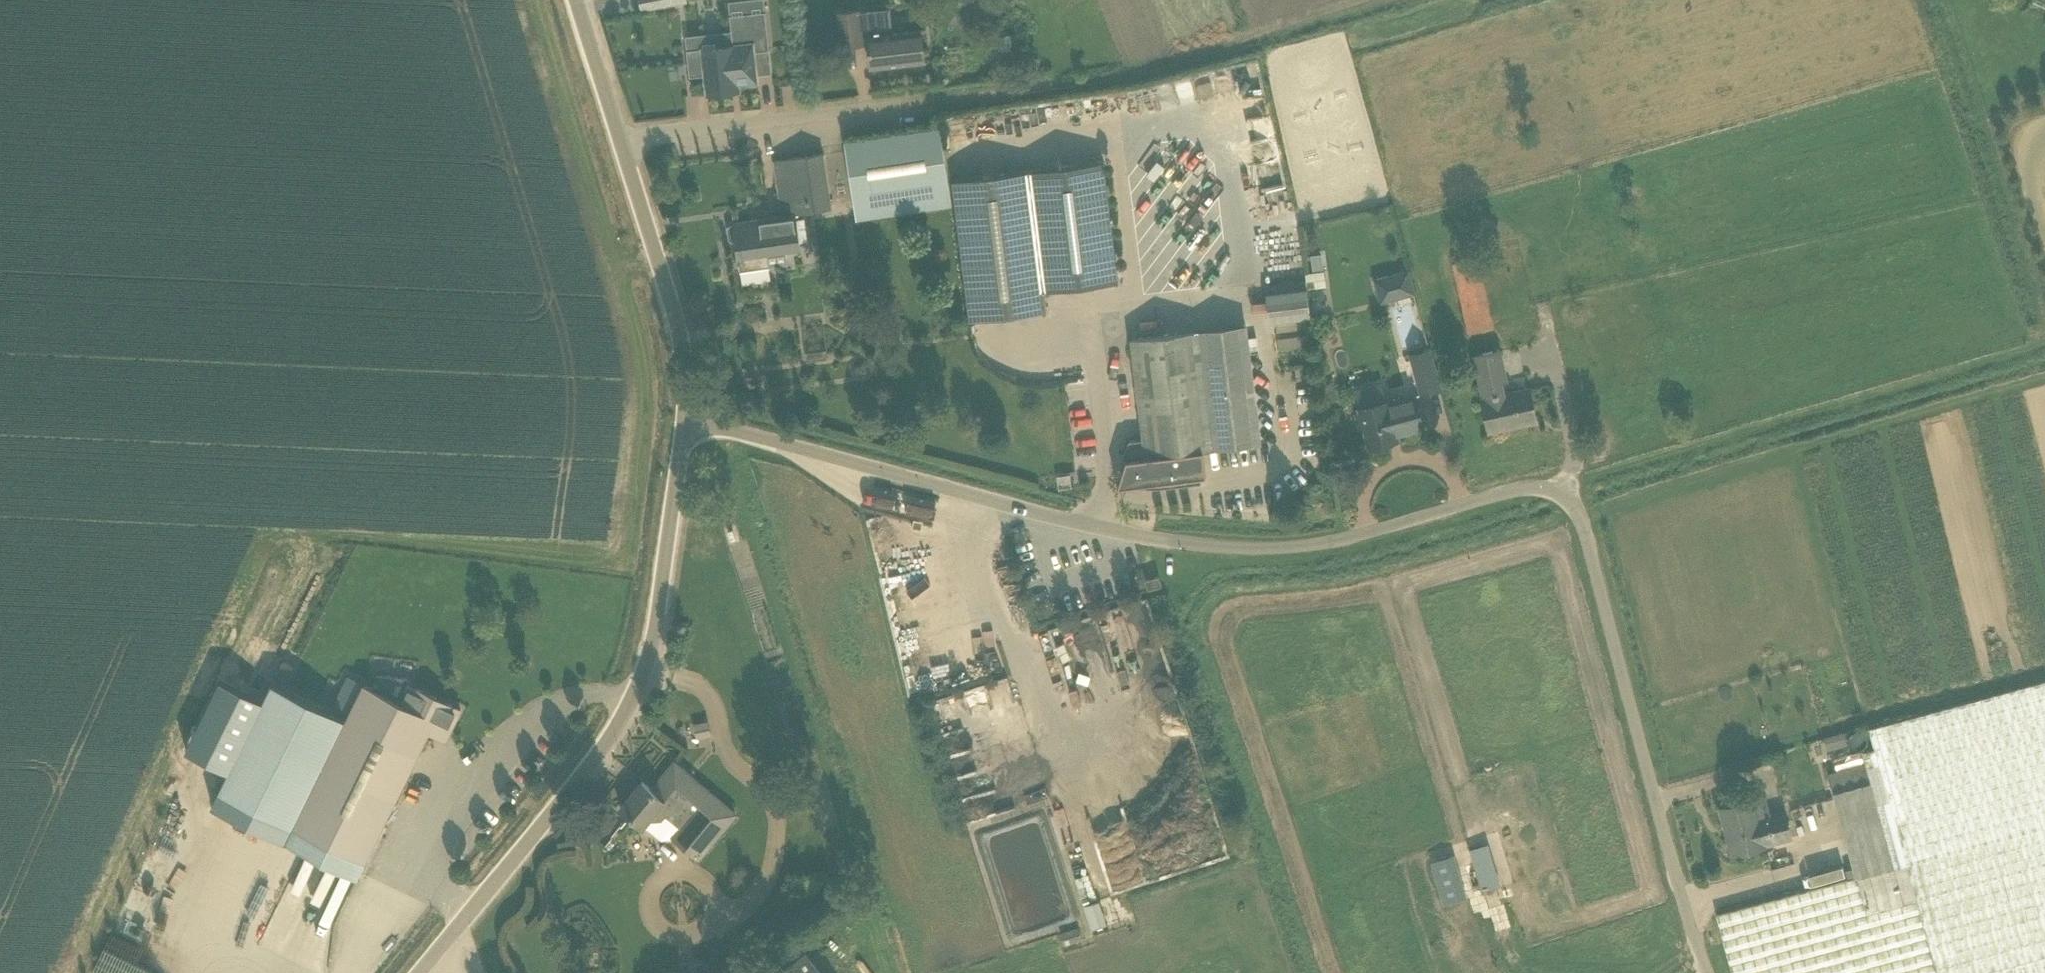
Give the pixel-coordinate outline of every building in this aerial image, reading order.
[(861,38),(868,37),(871,68),(925,61),(922,29),(893,33),(890,8),(858,12),(858,11),(840,13),(844,46),(862,44),(861,38)] [(770,49),(766,11),(730,15),(733,44),(687,50),(690,76),(705,75),(708,94),(733,91),(732,85),(758,82),(755,51),(770,49)] [(940,127),(939,127),(845,141),(854,205),(950,190),(940,127)] [(733,240),(736,240),(741,271),(769,266),(767,251),(801,246),(796,213),(832,208),(823,153),(774,160),(783,214),(734,223),(734,224),(731,224),(729,227),(730,238),(733,240)] [(1029,171),(1045,294),(1121,285),(1105,161),(1029,171)] [(952,180),(969,320),(1047,311),(1045,294),(1029,171),(952,180)] [(1454,262),(1469,333),(1491,328),(1476,258),(1454,262)] [(1380,302),(1416,291),(1409,266),(1373,276),(1380,302)] [(1305,287),(1263,289),(1265,319),(1306,318),(1305,287)] [(1199,330),(1151,336),(1132,338),(1144,438),(1129,440),(1122,457),(1127,458),(1118,485),(1131,484),(1136,485),(1141,486),(1146,486),(1151,487),(1156,487),(1162,486),(1202,481),(1201,475),(1207,474),(1204,450),(1261,443),(1254,382),(1206,388),(1199,330)] [(1422,394),(1441,389),(1430,348),(1410,353),(1422,394)] [(827,349),(807,351),(808,360),(828,358),(827,349)] [(1529,387),(1528,388),(1506,393),(1503,379),(1506,379),(1500,351),(1474,356),(1484,397),(1482,398),(1489,431),(1508,427),(1508,425),(1532,419),(1533,421),(1536,421),(1529,387)] [(1388,400),(1359,408),(1360,412),(1357,413),(1360,427),(1364,426),(1370,447),(1399,439),(1397,435),(1424,427),(1416,396),(1389,403),(1388,400)] [(1159,575),(1145,579),(1148,589),(1162,585),(1159,575)] [(1869,728),(1878,760),(1916,897),(1936,972),(2044,972),(2044,680),(1869,728)] [(447,738),(461,709),(408,683),(399,701),(364,683),(347,719),(273,682),(219,791),(255,809),(248,823),(287,843),(294,828),(328,845),(321,860),(358,878),(430,730),(447,738)] [(1845,733),(1825,738),(1828,750),(1848,745),(1845,733)] [(1865,911),(1916,897),(1878,760),(1829,773),(1834,791),(1833,791),(1855,874),(1865,911)] [(736,813),(675,762),(652,789),(643,781),(621,808),(643,826),(650,818),(653,820),(662,819),(666,815),(681,827),(673,837),(699,858),(736,813)] [(1760,822),(1759,818),(1754,799),(1720,808),(1733,854),(1766,845),(1765,844),(1792,836),(1785,811),(1768,815),(1770,819),(1760,822)] [(1485,846),(1471,850),(1484,891),(1497,887),(1485,846)] [(1432,856),(1439,901),(1465,897),(1458,852),(1432,856)] [(1916,897),(1865,911),(1855,874),(1714,912),(1731,972),(1734,972),(1742,971),(1743,972),(1936,972),(1916,897)] [(1106,924),(1098,900),(1084,905),(1092,929),(1106,924)] [(1084,938),(1080,926),(1061,932),(1064,944),(1084,938)] [(779,972),(822,972),(805,952),(779,972)]
